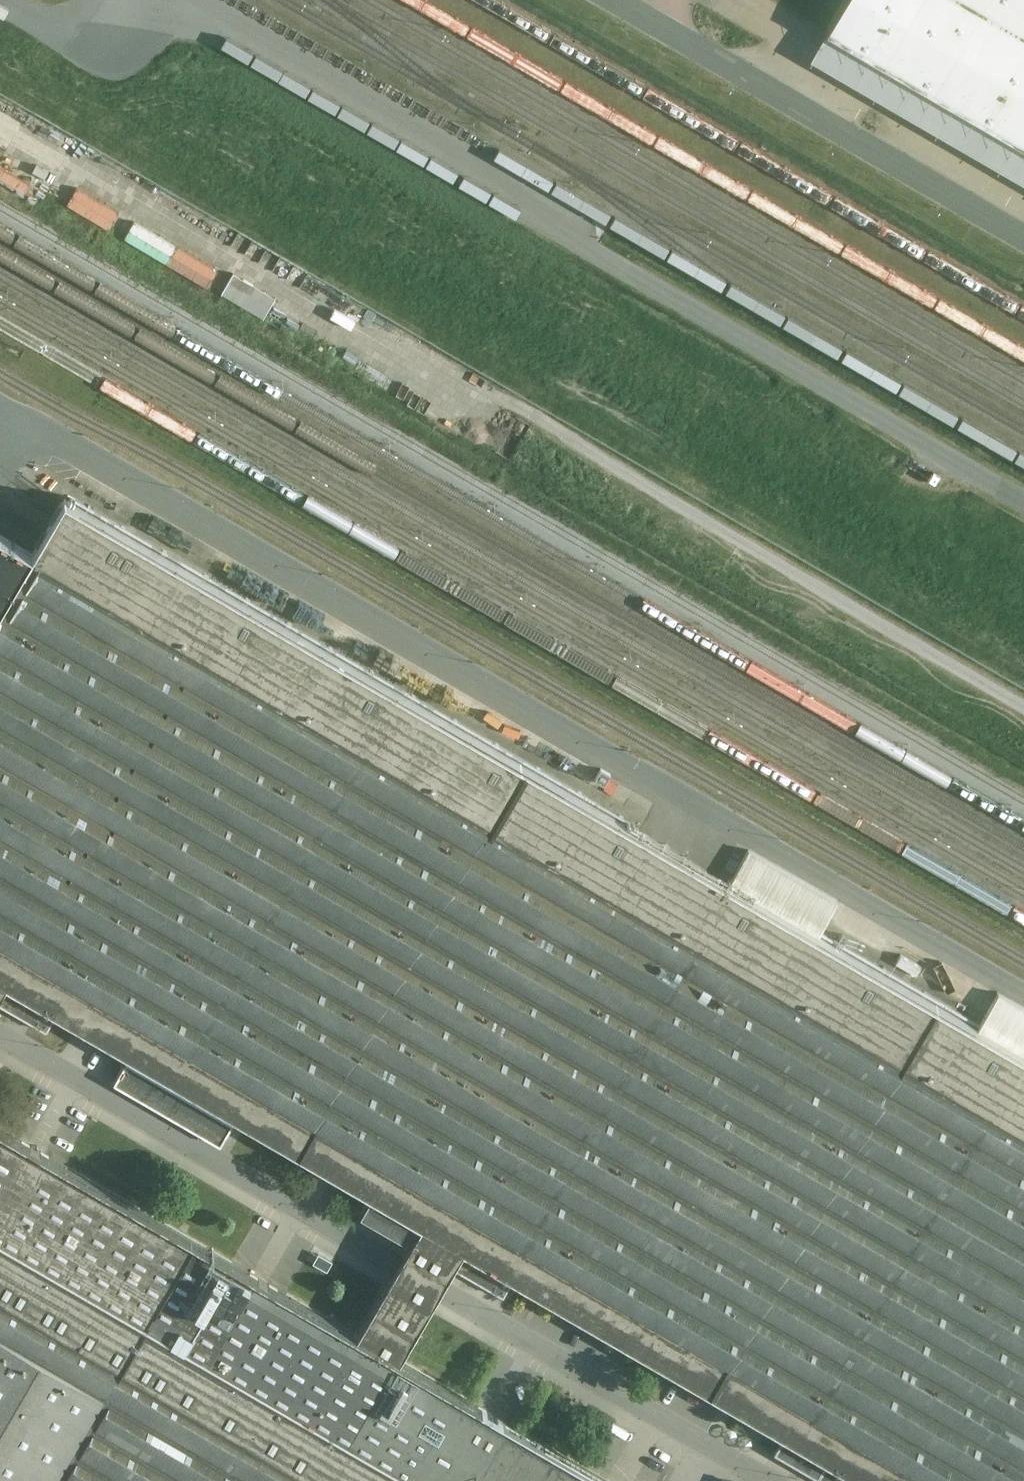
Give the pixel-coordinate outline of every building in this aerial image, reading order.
[(812,51),(1023,173),(1023,0),(842,0),(812,51)] [(211,288),(221,269),(66,182),(55,200),(211,288)] [(824,1480),(1023,1480),(1023,1052),(67,503),(61,514),(38,554),(0,531),(0,1005),(48,1032),(57,1016),(133,1060),(237,1121),(368,1196),(359,1212),(413,1244),(457,1269),(505,1297),(514,1280),(783,1436),(774,1452),(824,1480)] [(0,1131),(0,1417),(122,1202),(0,1131)] [(401,1365),(358,1339),(122,1202),(0,1417),(0,1480),(602,1480),(401,1365)] [(384,1295),(358,1339),(401,1365),(427,1320),(434,1309),(443,1293),(466,1253),(423,1228),(400,1267),(390,1284),(384,1295)]
